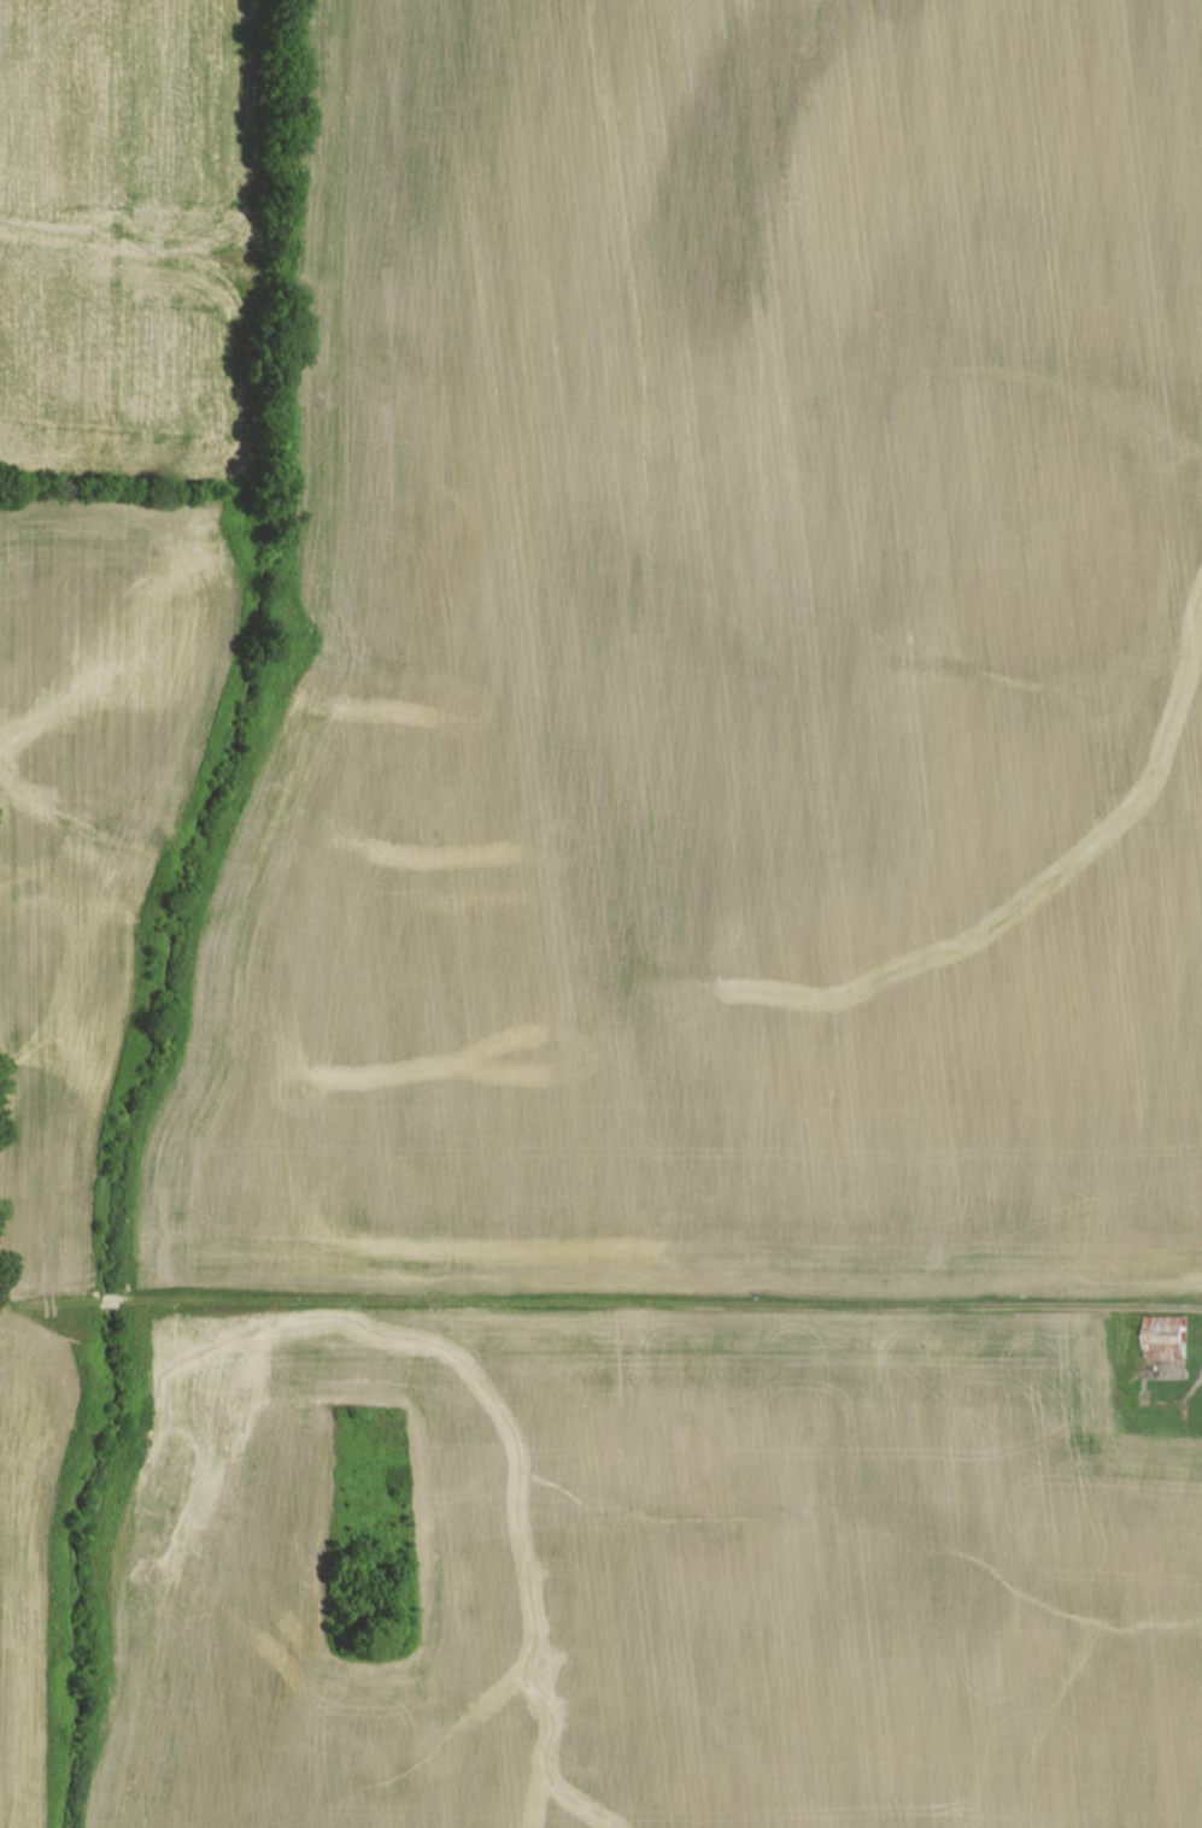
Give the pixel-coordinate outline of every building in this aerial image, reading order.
[(1141,1362),(1183,1361),(1182,1317),(1140,1318),(1141,1362)]
